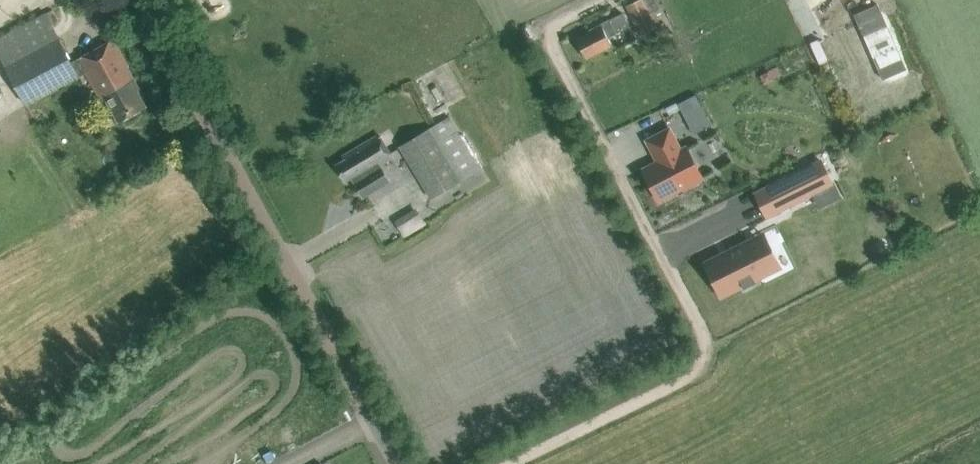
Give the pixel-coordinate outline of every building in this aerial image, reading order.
[(626,7),(639,34),(656,26),(651,15),(662,10),(658,0),(641,0),(626,7)] [(26,106),(80,77),(46,12),(0,37),(0,57),(26,106)] [(621,14),(592,28),(593,31),(575,40),(585,58),(611,45),(607,38),(628,27),(621,14)] [(104,96),(119,122),(147,107),(132,80),(135,78),(114,40),(78,58),(100,98),(104,96)] [(702,107),(695,94),(677,104),(684,116),(702,107)] [(480,169),(449,117),(400,147),(431,198),(480,169)] [(669,129),(647,140),(658,162),(643,169),(659,200),(702,178),(686,147),(680,150),(669,129)] [(392,158),(378,135),(343,156),(346,159),(336,165),(346,181),(351,178),(364,197),(389,181),(380,165),(392,158)] [(821,162),(773,185),(784,207),(817,190),(813,182),(827,175),(821,162)] [(394,219),(404,236),(426,223),(417,206),(394,219)] [(773,270),(761,244),(749,250),(746,243),(744,244),(745,244),(707,263),(707,262),(705,263),(721,296),(743,285),(744,288),(745,287),(744,286),(753,281),(754,283),(755,282),(754,279),(773,270)]
